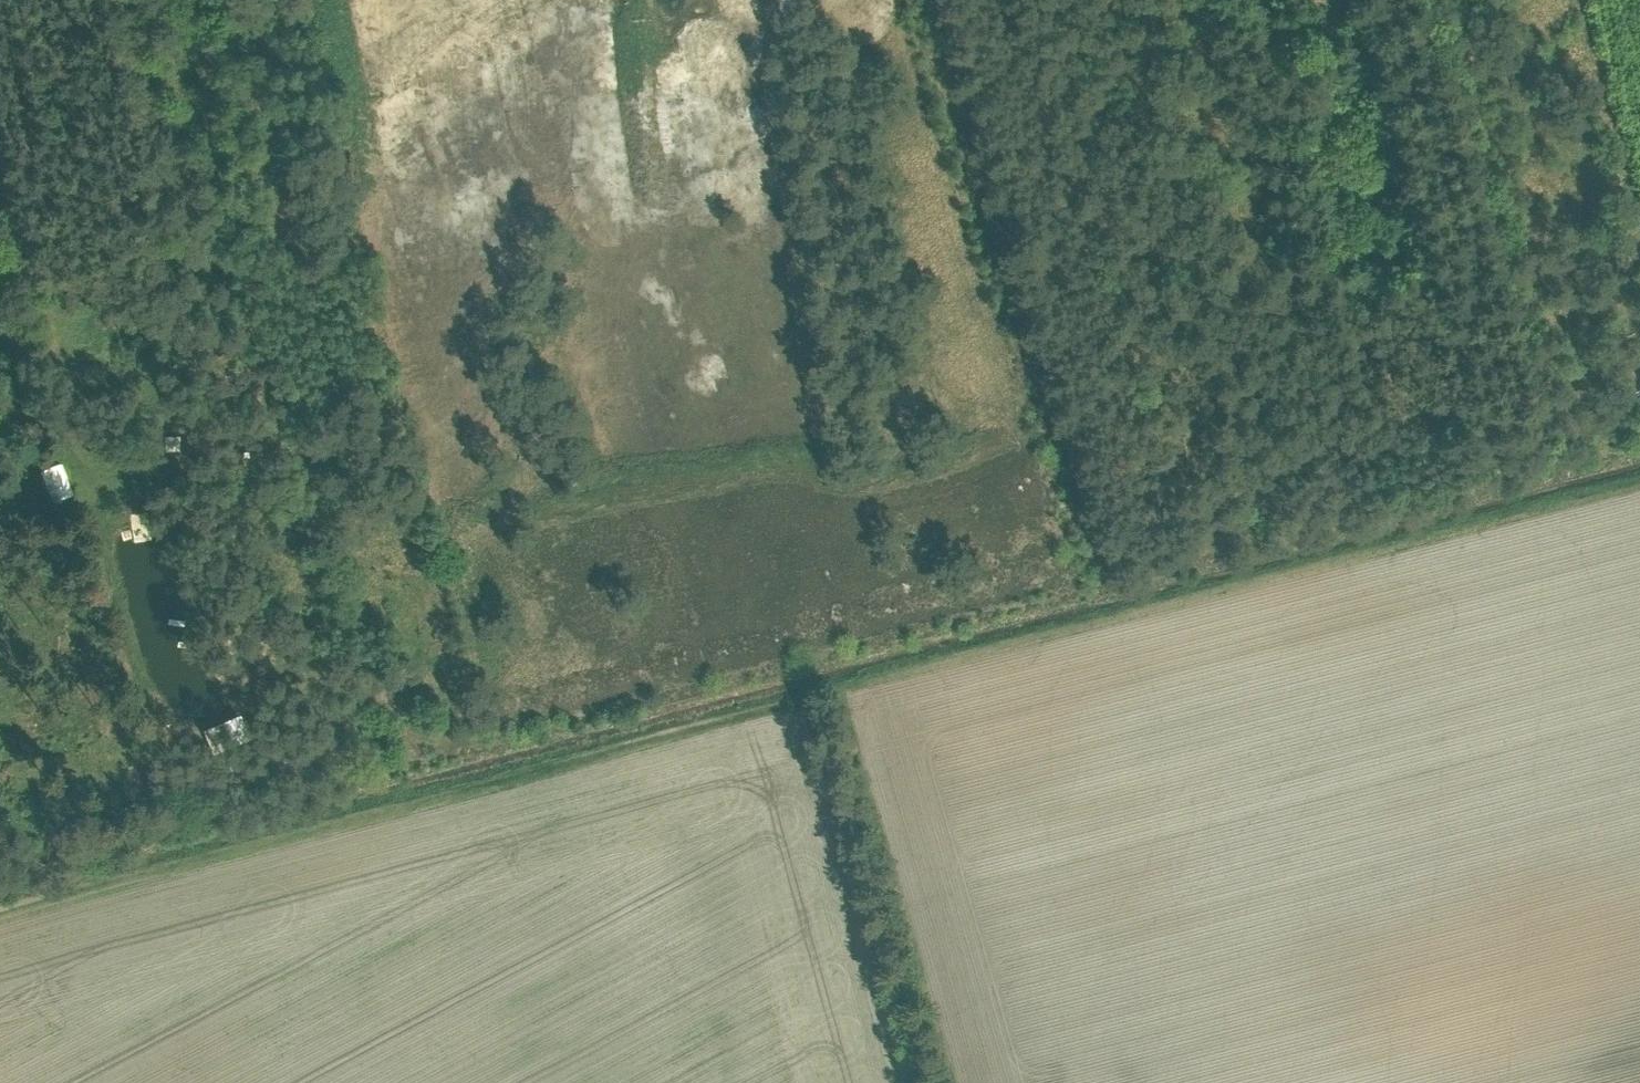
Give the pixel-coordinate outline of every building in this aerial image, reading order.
[(59,502),(77,493),(62,463),(44,471),(59,502)]
